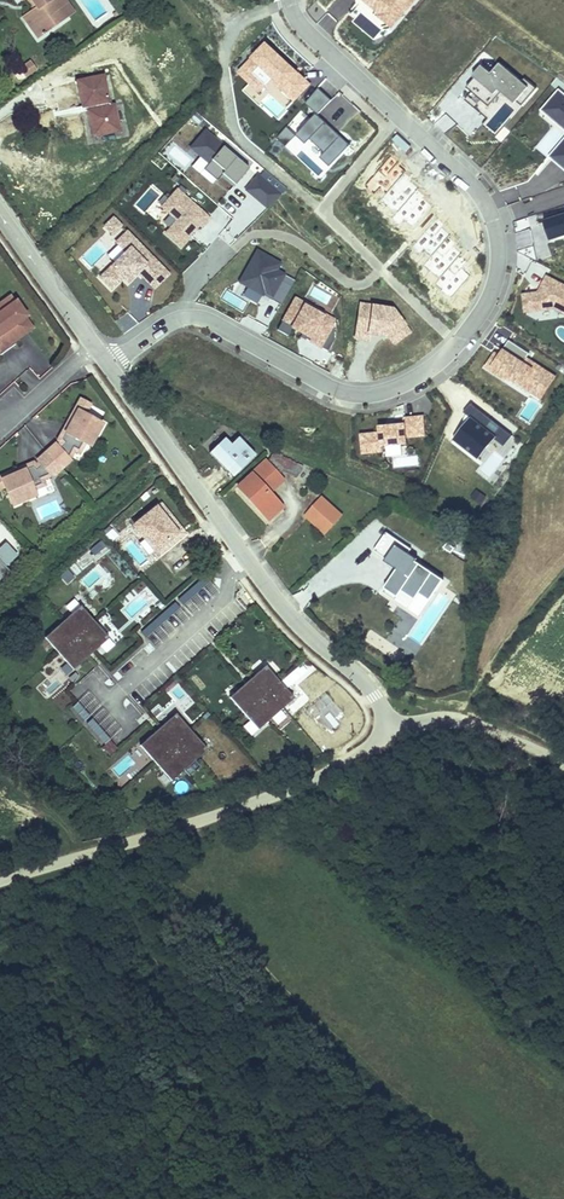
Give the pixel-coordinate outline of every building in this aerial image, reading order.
[(36,7),(33,9),(22,16),(38,39),(67,18),(56,3),(60,0),(32,0),(36,7)] [(36,7),(32,0),(27,0),(33,9),(36,7)] [(67,18),(75,13),(66,0),(60,0),(56,3),(67,18)] [(395,23),(412,0),(364,0),(395,23)] [(242,91),(260,107),(263,104),(261,102),(270,93),(288,109),(296,100),(309,87),(297,76),(299,74),(267,44),(241,73),(252,82),(242,91)] [(480,126),(495,138),(535,93),(497,60),(484,74),(475,66),(464,80),(474,89),(464,100),(486,119),(480,126)] [(31,61),(28,63),(34,72),(37,70),(31,61)] [(34,72),(28,63),(19,69),(25,78),(34,72)] [(25,78),(19,69),(16,71),(14,75),(18,80),(23,80),(25,78)] [(104,75),(77,81),(83,106),(83,107),(90,106),(90,110),(87,110),(88,111),(93,137),(120,131),(114,104),(110,105),(104,75)] [(306,103),(317,114),(331,100),(319,89),(306,103)] [(540,111),(563,131),(563,119),(547,105),(559,92),(559,89),(540,111)] [(559,92),(547,105),(563,119),(563,96),(559,92)] [(345,144),(312,113),(290,136),(298,143),(303,138),(318,153),(313,158),(323,167),(345,144)] [(253,158),(209,122),(187,148),(231,184),(253,158)] [(549,157),(563,170),(563,168),(555,160),(563,150),(563,139),(549,157)] [(563,168),(563,150),(555,160),(563,168)] [(242,184),(268,210),(288,190),(262,164),(242,184)] [(213,218),(181,189),(164,208),(179,222),(169,233),(186,249),(213,218)] [(115,216),(104,227),(112,236),(123,225),(115,216)] [(547,224),(554,244),(563,241),(563,219),(547,224)] [(122,285),(126,290),(143,275),(154,287),(169,273),(145,247),(137,255),(129,247),(99,275),(115,291),(122,285)] [(295,282),(279,273),(284,265),(260,253),(244,283),(283,304),(295,282)] [(558,310),(563,313),(563,286),(547,277),(538,294),(524,295),(526,314),(558,310)] [(7,341),(8,342),(11,343),(13,342),(32,328),(24,317),(26,316),(16,301),(14,303),(10,297),(0,304),(0,346),(7,341)] [(338,320),(299,299),(283,329),(322,350),(338,320)] [(360,305),(356,339),(401,343),(412,334),(391,308),(360,305)] [(129,314),(116,322),(123,332),(135,323),(129,314)] [(490,370),(541,402),(557,376),(529,359),(533,353),(510,338),(490,370)] [(15,345),(13,342),(11,343),(8,342),(7,341),(0,346),(0,348),(0,349),(0,355),(15,345)] [(46,452),(61,468),(70,460),(69,458),(74,450),(79,453),(85,443),(90,446),(102,423),(85,414),(90,404),(80,399),(66,425),(69,426),(65,433),(62,432),(58,440),(61,443),(57,446),(55,444),(46,452)] [(463,412),(466,415),(471,419),(454,441),(474,456),(482,446),(486,448),(501,428),(471,403),(463,412)] [(380,425),(381,432),(362,432),(363,453),(381,452),(382,455),(408,454),(407,436),(427,435),(426,415),(406,416),(407,424),(380,425)] [(471,419),(466,415),(461,427),(463,428),(471,419)] [(512,436),(501,428),(486,448),(482,446),(474,456),(478,460),(495,440),(503,447),(512,436)] [(225,437),(209,452),(233,478),(257,456),(239,437),(231,444),(225,437)] [(46,452),(37,460),(39,462),(36,465),(33,462),(25,466),(27,469),(19,472),(18,469),(0,477),(0,489),(5,487),(13,505),(36,495),(34,489),(44,485),(42,479),(51,475),(52,476),(61,468),(46,452)] [(264,458),(235,486),(269,522),(285,506),(272,493),(285,480),(264,458)] [(48,493),(44,485),(34,489),(36,495),(37,498),(48,493)] [(39,521),(62,511),(54,492),(31,502),(39,521)] [(322,498),(306,516),(325,533),(341,515),(322,498)] [(161,503),(157,507),(177,533),(155,551),(158,556),(186,534),(161,503)] [(157,507),(134,526),(155,551),(177,533),(157,507)] [(101,541),(97,544),(102,550),(106,546),(101,541)] [(10,572),(5,566),(17,555),(5,543),(0,548),(0,581),(10,572)] [(95,556),(102,550),(97,544),(90,550),(95,556)] [(383,559),(396,567),(383,589),(393,595),(397,588),(412,597),(417,589),(435,601),(447,582),(390,547),(383,559)] [(76,562),(82,570),(91,562),(85,554),(76,562)] [(59,575),(66,584),(74,578),(67,569),(59,575)] [(210,581),(206,576),(178,600),(183,605),(210,581)] [(180,607),(176,602),(141,633),(145,638),(180,607)] [(109,638),(81,606),(45,637),(73,670),(109,638)] [(424,612),(407,639),(419,646),(435,619),(424,612)] [(297,702),(265,666),(230,697),(261,733),(297,702)] [(68,679),(70,682),(79,676),(76,672),(68,679)] [(180,708),(191,700),(177,681),(166,689),(180,708)] [(79,700),(71,706),(100,746),(108,740),(79,700)] [(176,714),(140,745),(172,781),(207,749),(176,714)] [(123,785),(143,770),(129,753),(110,768),(123,785)]
